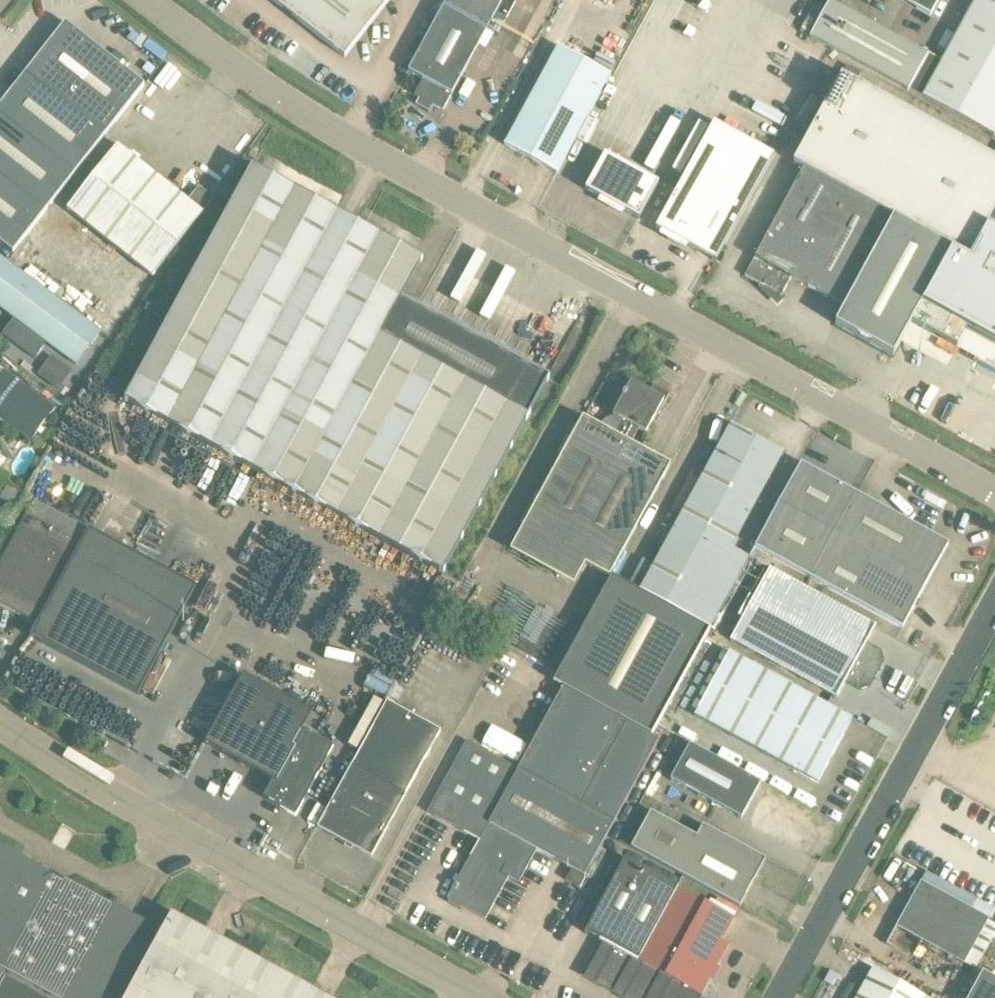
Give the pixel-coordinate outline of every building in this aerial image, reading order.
[(345,58),(391,0),(272,0),(345,58)] [(488,31),(504,0),(448,0),(409,72),(423,81),(415,96),(420,98),(416,105),(420,107),(426,110),(429,113),(434,106),(444,111),(488,31)] [(924,97),(943,62),(831,0),(811,37),(909,92),(910,90),(924,97)] [(931,16),(940,0),(902,0),(931,16)] [(993,135),(994,135),(994,133),(994,0),(977,0),(943,62),(924,97),(993,135)] [(46,211),(145,85),(66,23),(0,106),(0,242),(13,253),(46,211)] [(611,76),(559,47),(505,146),(558,174),(611,76)] [(842,76),(858,84),(863,74),(847,66),(842,76)] [(858,84),(842,76),(794,164),(804,169),(746,276),(764,286),(765,285),(780,293),(780,294),(782,297),(785,295),(783,293),(784,292),(785,292),(792,279),(845,308),(836,324),(840,327),(946,133),(858,84)] [(714,123),(657,228),(716,261),(774,156),(714,123)] [(840,327),(894,356),(951,253),(968,262),(987,227),(994,212),(994,159),(946,133),(840,327)] [(189,201),(118,145),(68,209),(154,277),(215,199),(200,187),(189,201)] [(640,218),(659,183),(606,155),(587,190),(608,201),(606,206),(616,211),(618,207),(640,218)] [(125,401),(443,575),(549,380),(401,300),(423,260),(253,167),(125,401)] [(987,227),(994,231),(994,212),(987,227)] [(77,365),(102,332),(0,256),(0,308),(77,365)] [(46,344),(13,320),(2,336),(34,360),(46,344)] [(48,357),(39,377),(63,388),(72,367),(48,357)] [(31,441),(55,409),(0,369),(0,418),(31,441)] [(625,422),(617,436),(631,444),(639,430),(647,434),(657,414),(659,415),(670,394),(654,385),(650,393),(631,382),(613,416),(625,422)] [(583,417),(507,558),(571,592),(582,572),(606,585),(671,465),(631,444),(617,436),(583,417)] [(731,424),(640,591),(711,630),(750,559),(732,549),(784,453),(731,424)] [(949,544),(857,494),(802,464),(756,548),(903,628),(949,544)] [(0,565),(0,605),(37,625),(89,529),(35,500),(27,515),(0,565)] [(98,512),(89,529),(37,625),(50,631),(43,643),(139,694),(196,587),(100,535),(109,518),(98,512)] [(731,641),(837,699),(846,682),(861,690),(870,687),(885,661),(882,652),(867,644),(876,627),(770,569),(731,641)] [(652,736),(711,630),(640,591),(611,576),(554,682),(564,687),(629,724),(652,736)] [(37,625),(31,636),(43,643),(50,631),(37,625)] [(695,716),(818,784),(852,721),(729,653),(695,716)] [(296,817),(307,797),(334,748),(303,730),(312,713),(278,694),(243,675),(205,744),(273,782),(264,799),(296,817)] [(564,687),(518,769),(584,806),(629,724),(564,687)] [(387,702),(328,809),(317,828),(372,858),(441,732),(387,702)] [(660,741),(652,736),(629,724),(584,806),(518,769),(467,741),(428,813),(479,840),(447,899),(486,920),(513,870),(522,875),(536,849),(571,868),(585,876),(660,741)] [(742,819),(762,783),(690,744),(671,780),(742,819)] [(631,848),(740,907),(766,859),(703,825),(697,837),(651,812),(631,848)] [(121,932),(106,924),(115,908),(0,846),(0,997),(325,997),(173,915),(154,950),(121,932)] [(701,995),(638,961),(678,887),(626,858),(585,933),(600,941),(582,975),(625,997),(700,997),(701,995)] [(571,868),(564,879),(579,887),(585,876),(571,868)] [(991,921),(994,914),(994,910),(926,873),(896,927),(975,971),(994,934),(994,923),(991,921)] [(638,961),(701,995),(729,944),(722,940),(735,918),(678,887),(638,961)] [(873,970),(864,987),(860,985),(855,987),(848,997),(926,997),(873,970)] [(982,973),(969,997),(994,997),(994,980),(982,973)]
